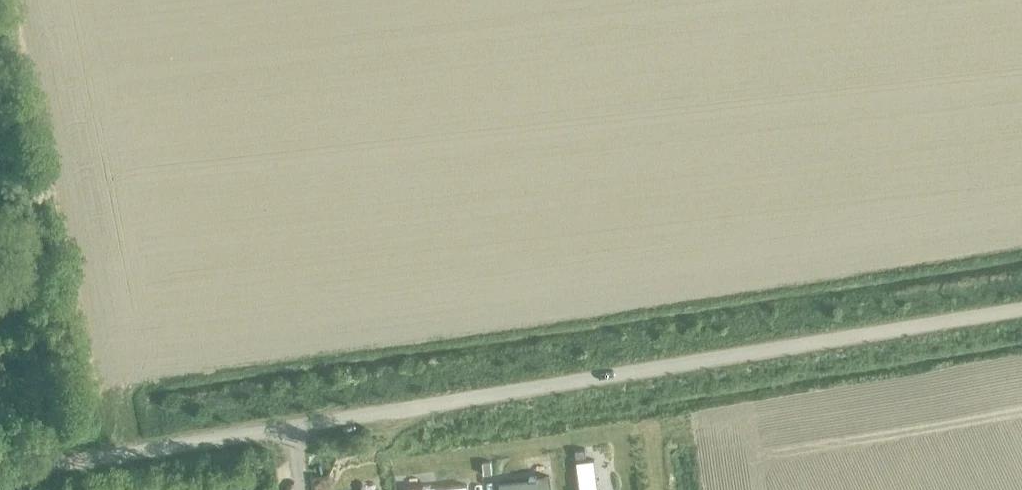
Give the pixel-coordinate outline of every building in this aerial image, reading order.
[(583,448),(574,449),(574,457),(584,456),(583,448)] [(575,461),(579,489),(598,489),(597,489),(593,459),(575,461)] [(489,462),(481,462),(483,474),(491,473),(489,462)] [(498,483),(499,489),(549,489),(548,477),(536,478),(536,477),(528,478),(528,480),(498,483)]
